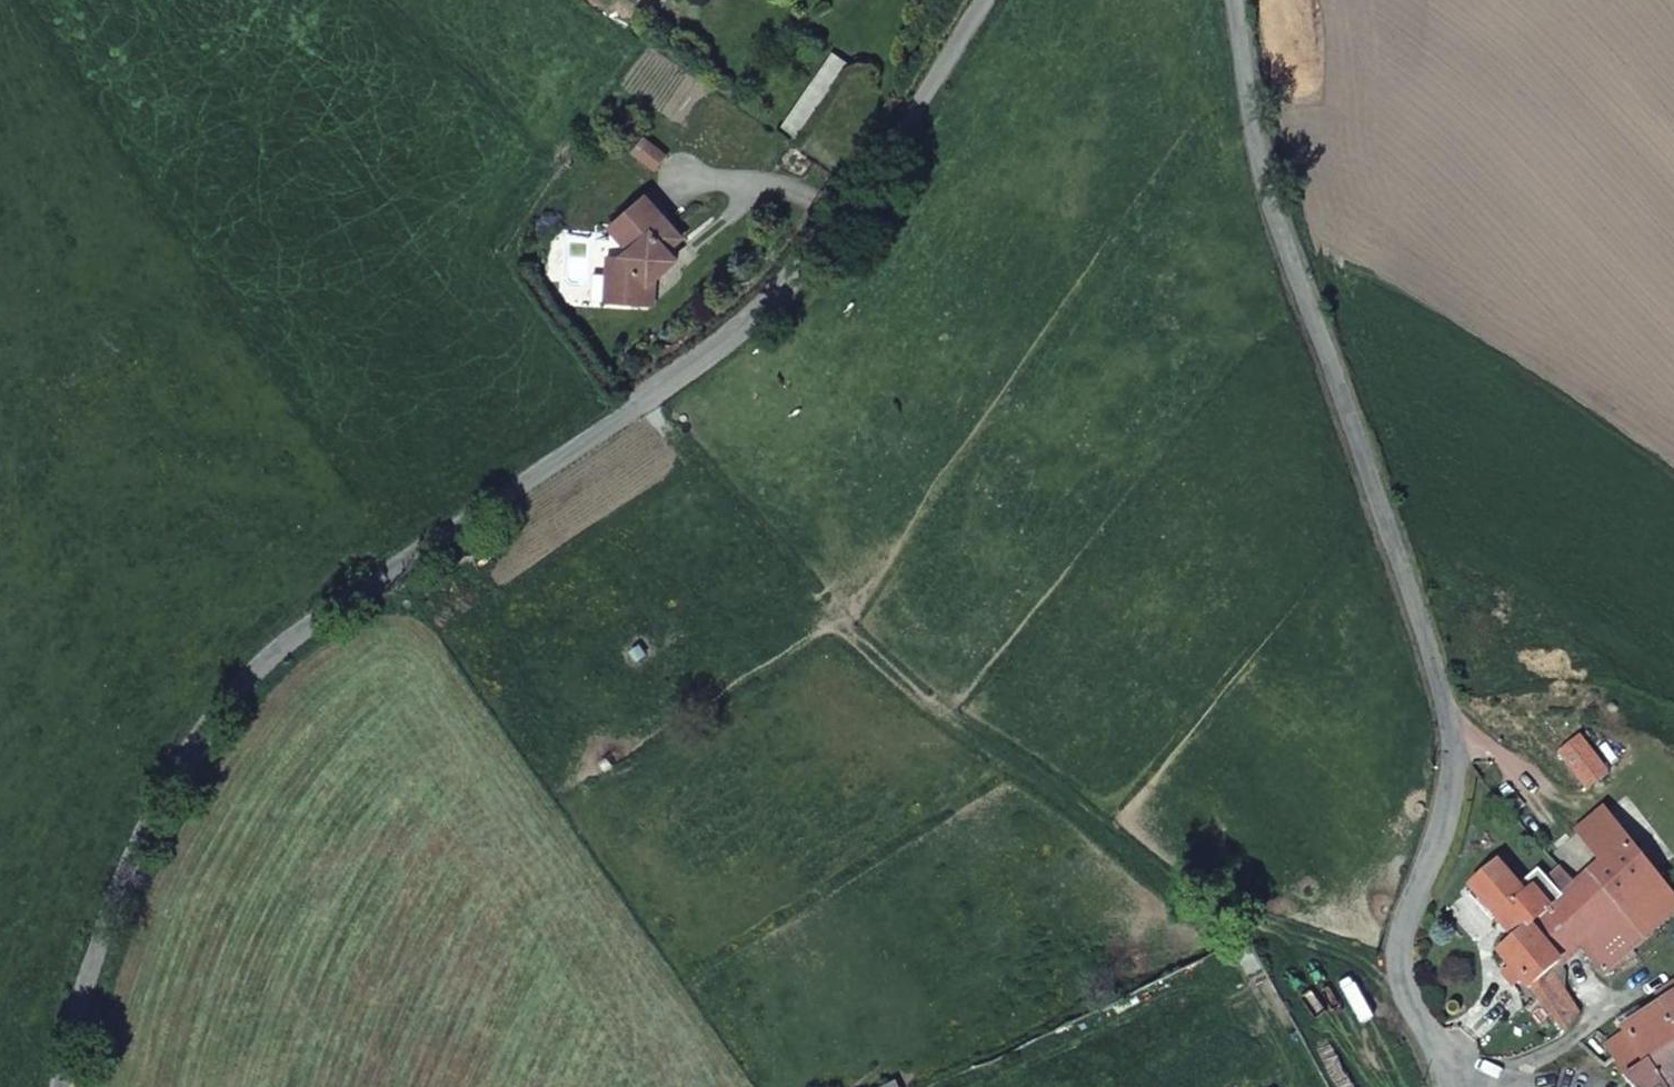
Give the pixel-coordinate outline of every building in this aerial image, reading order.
[(673,227),(646,197),(612,226),(632,250),(623,258),(610,258),(608,291),(620,292),(620,303),(651,305),(652,281),(667,268),(660,260),(669,252),(670,252),(677,244),(668,233),(673,227)] [(677,260),(670,252),(669,252),(660,260),(667,268),(677,260)] [(620,292),(608,291),(608,302),(620,303),(620,292)] [(1586,791),(1609,772),(1581,736),(1557,754),(1586,791)] [(1673,910),(1673,902),(1662,886),(1646,866),(1603,811),(1578,831),(1601,863),(1588,875),(1640,941),(1673,910)] [(1646,866),(1662,886),(1673,877),(1658,857),(1646,866)] [(1518,977),(1565,1033),(1580,1011),(1552,969),(1591,937),(1599,948),(1604,954),(1594,962),(1605,974),(1640,941),(1588,875),(1575,886),(1549,911),(1543,904),(1533,891),(1525,898),(1498,866),(1471,888),(1498,922),(1503,918),(1509,925),(1504,928),(1514,941),(1499,954),(1511,969),(1518,977)] [(1575,886),(1560,869),(1545,881),(1556,893),(1543,904),(1549,911),(1575,886)] [(1604,954),(1599,948),(1589,955),(1594,962),(1604,954)] [(1512,983),(1518,977),(1511,969),(1505,974),(1512,983)] [(1656,996),(1662,1005),(1673,997),(1673,985),(1656,996)] [(1662,1005),(1673,1024),(1673,997),(1662,1005)] [(1626,1079),(1673,1049),(1673,1024),(1662,1005),(1645,1015),(1623,1029),(1625,1034),(1605,1047),(1612,1059),(1608,1061),(1613,1070),(1618,1067),(1626,1079)] [(1628,1012),(1617,1019),(1623,1029),(1645,1015),(1640,1006),(1629,1013),(1628,1012)] [(1632,1086),(1673,1086),(1673,1049),(1626,1079),(1632,1086)]
